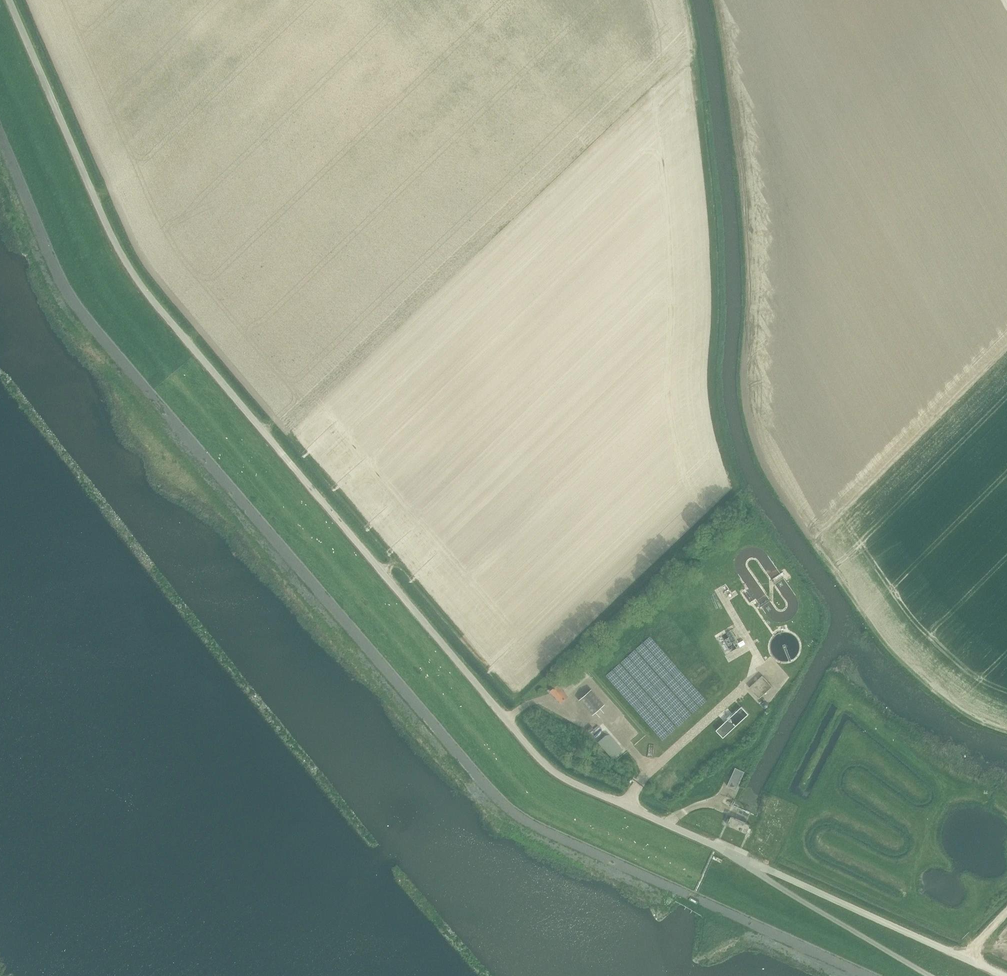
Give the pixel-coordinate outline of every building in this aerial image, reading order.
[(731,582),(725,585),(729,595),(735,593),(731,582)] [(746,635),(752,632),(746,622),(740,625),(746,635)] [(727,636),(739,657),(753,648),(749,642),(740,647),(732,633),(727,636)] [(586,671),(582,667),(562,684),(566,688),(586,671)] [(762,675),(749,687),(759,698),(772,686),(762,675)] [(560,702),(565,698),(567,696),(557,685),(550,691),(560,702)] [(592,715),(604,704),(591,689),(579,700),(592,715)] [(605,735),(597,742),(612,759),(623,750),(609,734),(605,735)] [(735,767),(727,786),(736,790),(744,772),(735,767)] [(731,816),(727,825),(747,833),(750,825),(748,823),(740,820),(735,818),(731,816)]
